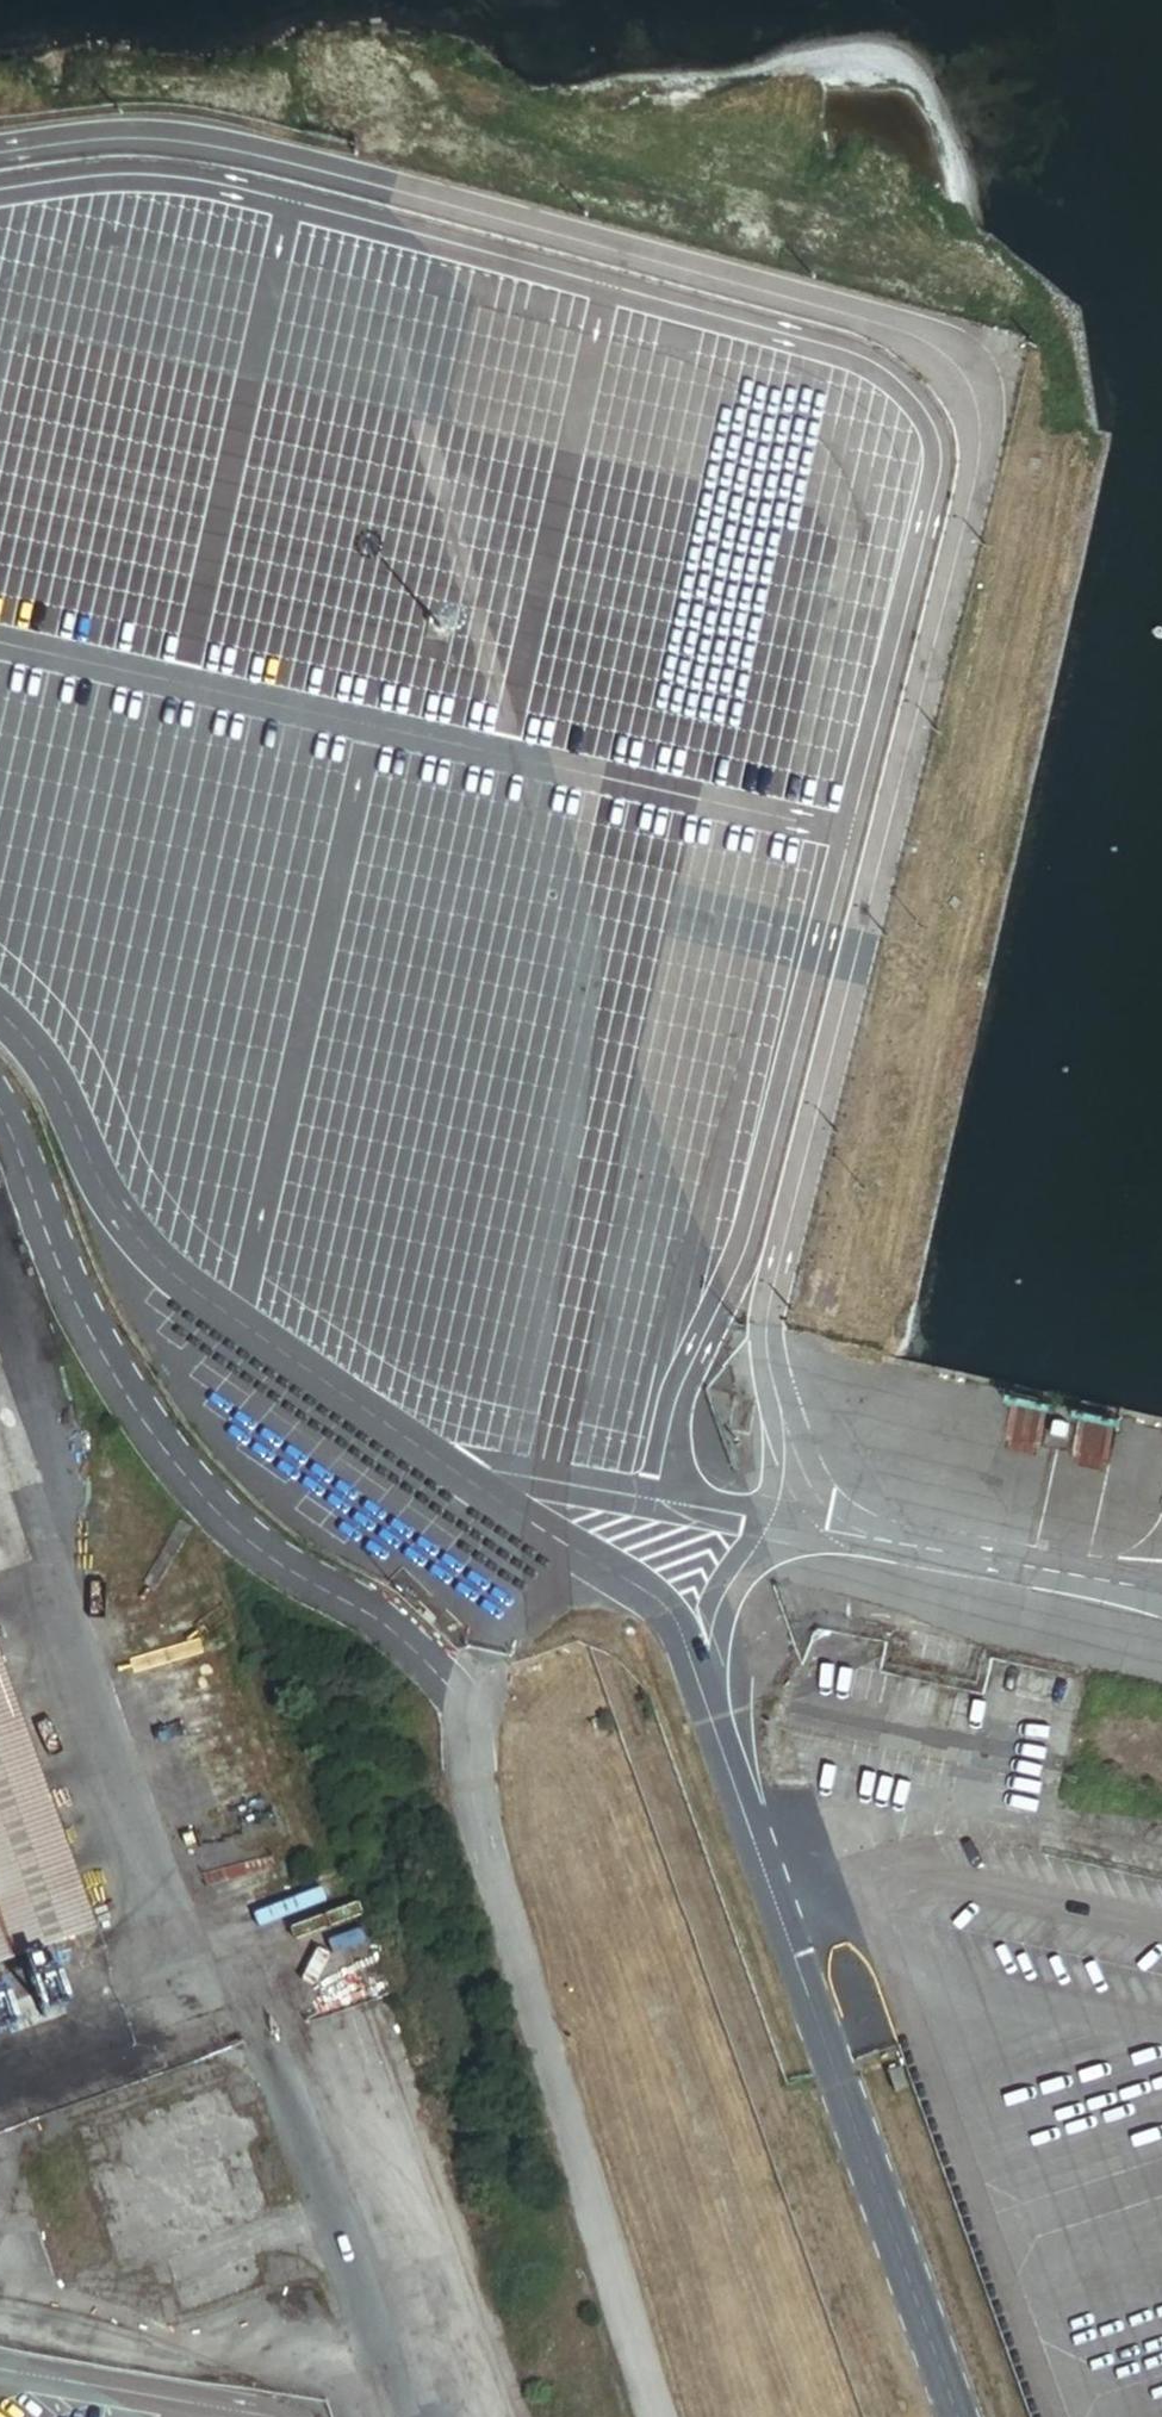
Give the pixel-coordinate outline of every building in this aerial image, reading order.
[(93,1931),(0,1669),(0,1965),(93,1931)]
